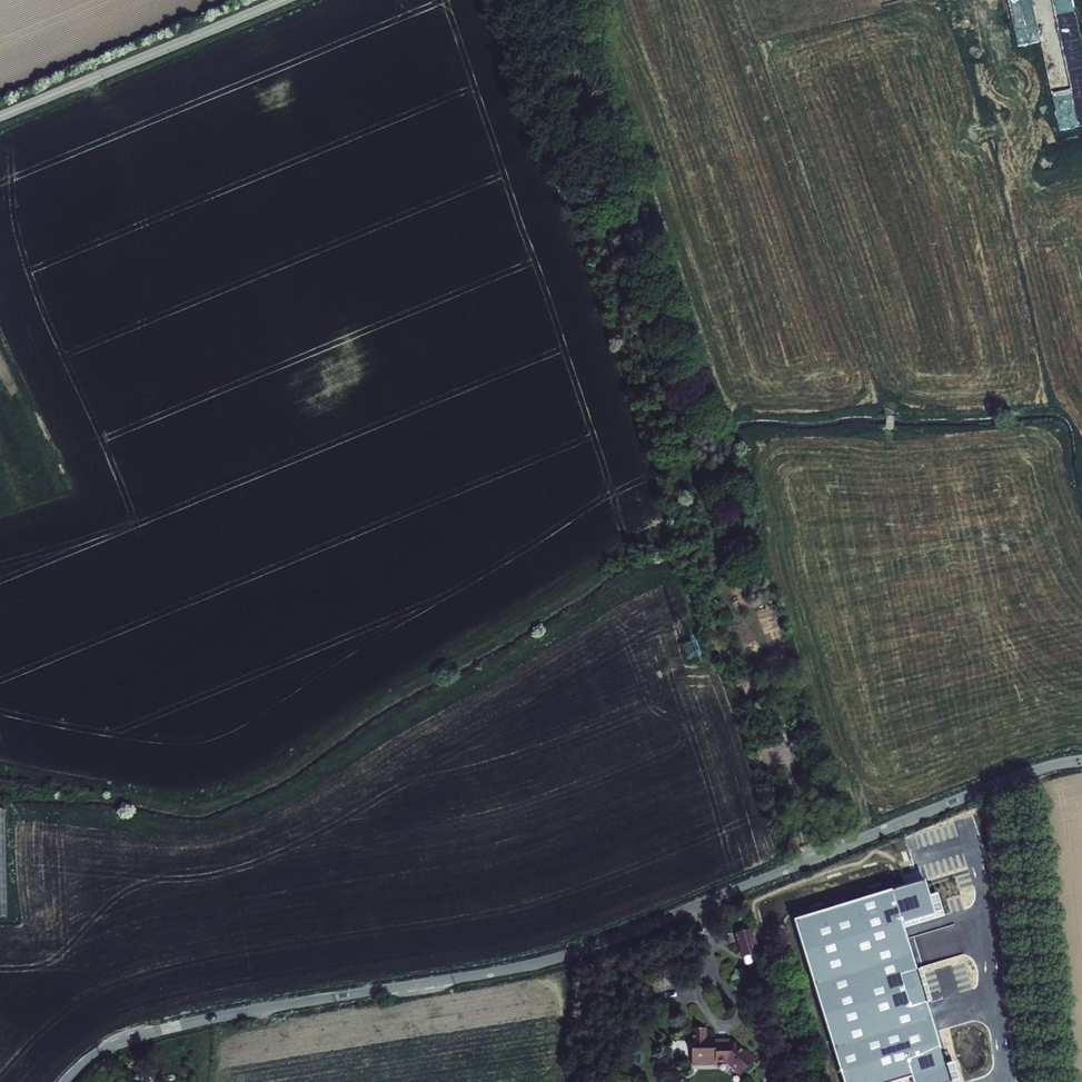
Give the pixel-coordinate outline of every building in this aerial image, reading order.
[(1076,105),(1081,103),(1081,84),(1071,87),(1076,105)] [(900,925),(933,915),(922,881),(793,920),(843,1081),(893,1081),(911,1076),(912,1081),(948,1081),(900,925)] [(759,953),(752,929),(736,935),(743,958),(759,953)] [(691,1041),(687,1042),(688,1068),(714,1067),(714,1066),(726,1066),(736,1076),(755,1059),(745,1050),(741,1053),(729,1042),(713,1043),(713,1040),(705,1040),(704,1028),(691,1028),(691,1041)]
